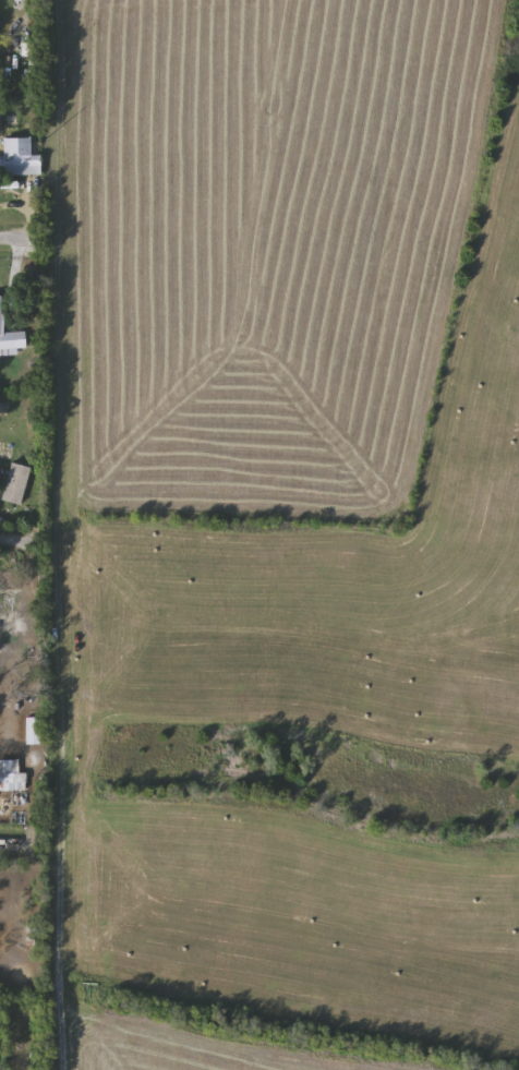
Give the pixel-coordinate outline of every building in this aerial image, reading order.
[(4,175),(4,137),(33,137),(33,175),(4,175)] [(17,354),(0,354),(0,298),(2,298),(3,333),(16,333),(17,354)] [(32,468),(22,505),(2,501),(12,462),(32,468)] [(14,791),(0,791),(0,761),(22,760),(22,780),(14,780),(14,791)]
